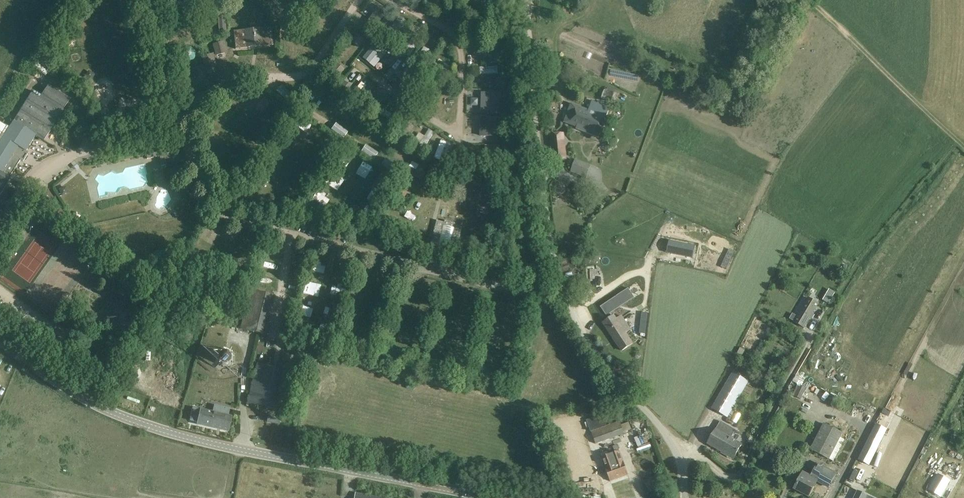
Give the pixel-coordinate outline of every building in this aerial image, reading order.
[(297,3),(306,9),(310,1),(308,0),(299,0),(297,3)] [(379,5),(366,23),(375,29),(388,11),(379,5)] [(318,11),(311,16),(318,25),(325,20),(318,11)] [(399,18),(385,37),(392,42),(406,23),(399,18)] [(481,32),(475,32),(476,40),(499,38),(498,30),(494,31),(494,25),(481,26),(481,32)] [(271,27),(233,32),(235,50),(273,45),(271,27)] [(357,34),(351,42),(356,46),(363,38),(357,34)] [(402,55),(409,59),(419,43),(412,39),(402,55)] [(377,58),(385,48),(375,40),(361,57),(366,61),(372,54),(377,58)] [(222,43),(213,45),(215,53),(224,50),(222,43)] [(474,47),(475,55),(497,53),(496,45),(474,47)] [(196,53),(190,48),(183,50),(181,57),(187,62),(194,60),(196,53)] [(426,48),(422,55),(427,58),(431,51),(426,48)] [(212,63),(210,55),(201,58),(203,65),(212,63)] [(433,70),(445,79),(449,74),(447,72),(450,68),(442,62),(439,66),(437,65),(433,70)] [(331,70),(337,75),(343,68),(337,63),(331,70)] [(409,65),(403,74),(412,81),(419,71),(409,65)] [(193,77),(200,74),(198,67),(191,70),(193,77)] [(480,75),(498,74),(497,67),(480,68),(480,75)] [(181,80),(189,77),(187,69),(178,71),(181,80)] [(92,81),(96,75),(90,71),(86,77),(92,81)] [(422,77),(414,88),(420,93),(428,81),(422,77)] [(351,86),(344,81),(340,87),(347,92),(351,86)] [(374,87),(368,83),(366,86),(361,82),(353,91),(364,99),(374,87)] [(9,175),(10,176),(20,160),(23,162),(29,153),(26,151),(36,136),(43,140),(68,99),(50,87),(43,98),(33,91),(10,129),(0,122),(0,189),(9,175)] [(613,98),(616,90),(606,87),(603,94),(613,98)] [(438,88),(427,101),(432,106),(443,92),(438,88)] [(501,100),(502,92),(482,91),(482,111),(497,112),(497,100),(501,100)] [(599,137),(609,107),(592,101),(589,110),(572,104),(565,122),(578,127),(577,129),(599,137)] [(400,121),(386,112),(382,118),(396,126),(400,121)] [(497,116),(481,116),(481,136),(500,137),(500,129),(496,129),(497,116)] [(424,136),(419,133),(415,140),(420,143),(418,146),(424,150),(433,134),(428,131),(424,136)] [(567,158),(564,133),(550,135),(553,160),(567,158)] [(452,143),(441,139),(434,157),(445,161),(452,143)] [(500,145),(485,145),(485,161),(500,161),(500,145)] [(174,157),(172,149),(146,155),(147,159),(159,156),(162,166),(166,165),(164,159),(174,157)] [(586,177),(590,164),(575,158),(570,171),(586,177)] [(367,176),(372,167),(362,162),(357,171),(367,176)] [(408,165),(405,171),(422,180),(425,174),(408,165)] [(431,167),(427,183),(438,186),(442,170),(431,167)] [(405,184),(397,197),(403,200),(410,187),(405,184)] [(327,207),(332,197),(319,190),(314,200),(327,207)] [(456,252),(462,226),(437,220),(431,246),(456,252)] [(667,253),(693,258),(696,245),(670,240),(667,253)] [(722,269),(725,258),(713,254),(710,265),(722,269)] [(313,259),(312,267),(321,268),(322,260),(313,259)] [(605,277),(605,265),(587,265),(588,278),(605,277)] [(240,330),(262,335),(272,295),(250,290),(240,330)] [(804,328),(819,304),(808,297),(793,321),(804,328)] [(127,338),(139,323),(128,314),(125,317),(126,318),(117,330),(127,338)] [(633,344),(626,334),(631,331),(622,317),(617,320),(615,317),(604,324),(622,352),(633,344)] [(125,341),(117,336),(104,354),(112,359),(125,341)] [(219,366),(222,367),(225,367),(228,366),(230,364),(232,362),(232,359),(231,356),(229,354),(227,352),(224,351),(221,352),(219,353),(217,356),(216,358),(216,361),(217,364),(219,366)] [(256,364),(247,404),(282,412),(292,372),(256,364)] [(479,378),(486,377),(489,370),(484,364),(477,365),(474,372),(479,378)] [(712,409),(728,418),(749,382),(733,373),(725,386),(720,383),(707,406),(712,409)] [(407,388),(414,390),(419,385),(417,378),(410,376),(405,381),(407,388)] [(806,388),(799,385),(795,396),(801,399),(806,388)] [(197,424),(228,432),(231,417),(227,416),(229,409),(213,406),(212,412),(201,410),(193,408),(190,421),(197,423),(197,424)] [(279,425),(281,418),(269,415),(267,423),(279,425)] [(590,443),(595,441),(596,445),(625,435),(620,421),(591,432),(592,433),(587,435),(590,443)] [(722,453),(722,452),(735,459),(743,445),(731,439),(736,431),(721,422),(716,430),(716,429),(707,444),(722,453)] [(824,424),(811,450),(829,460),(830,460),(833,462),(850,430),(841,425),(838,431),(824,424)] [(887,430),(876,425),(858,460),(869,466),(887,430)] [(601,454),(603,458),(606,468),(611,482),(620,479),(611,455),(610,451),(601,454)] [(629,475),(624,461),(620,451),(611,455),(620,479),(629,475)] [(804,473),(795,490),(809,497),(817,482),(822,484),(829,471),(816,464),(810,476),(804,473)] [(958,474),(951,472),(953,468),(944,464),(941,472),(947,474),(947,476),(956,480),(958,474)] [(940,496),(949,481),(938,475),(929,490),(940,496)]
